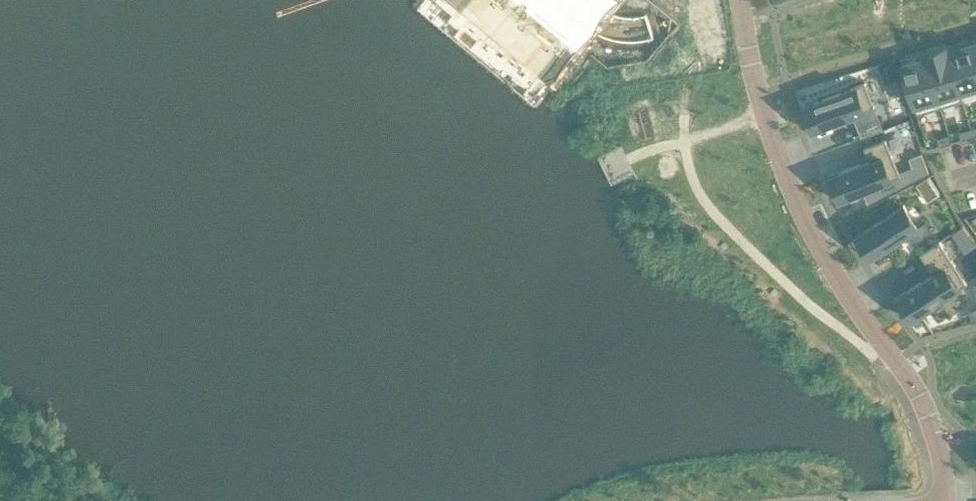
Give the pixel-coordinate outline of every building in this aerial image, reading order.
[(473,8),(477,23),(494,40),(503,47),(531,66),(547,65),(550,62),(575,31),(591,21),(596,0),(468,0),(473,8)] [(948,50),(963,100),(964,100),(962,95),(975,91),(975,61),(971,43),(948,50)] [(948,50),(926,57),(941,107),(963,100),(948,50)] [(926,57),(902,64),(917,114),(941,107),(926,57)] [(880,67),(886,82),(898,77),(892,63),(880,67)] [(865,82),(813,102),(822,127),(853,115),(857,126),(879,118),(865,82)] [(971,128),(959,131),(961,139),(973,136),(971,128)] [(949,134),(937,138),(940,146),(951,142),(949,134)] [(869,160),(839,172),(849,196),(901,176),(886,138),(864,146),(869,160)] [(904,204),(865,229),(879,251),(906,234),(913,244),(933,231),(926,220),(918,225),(904,204)] [(970,235),(963,225),(951,234),(958,243),(970,235)] [(933,273),(906,291),(920,313),(967,282),(940,240),(920,253),(933,273)]
